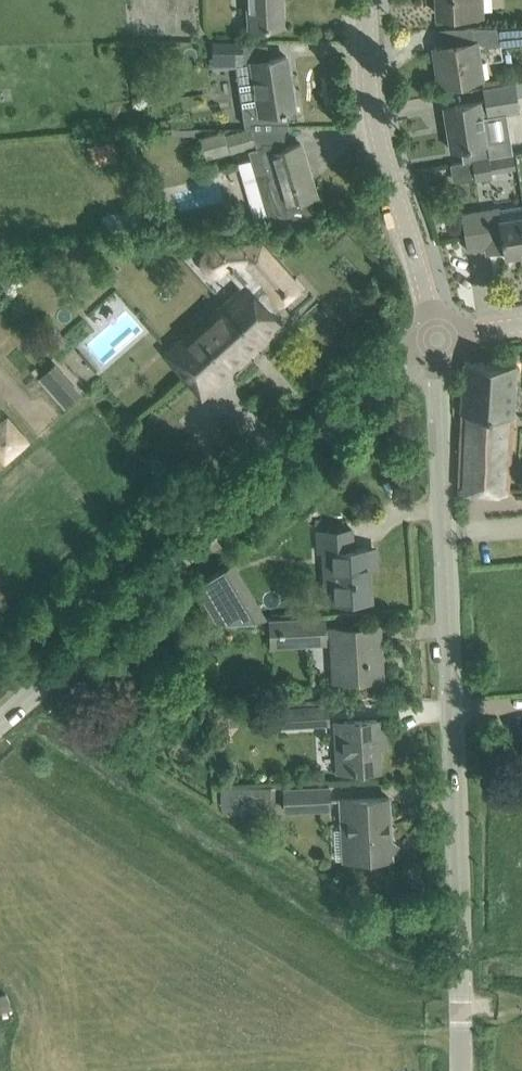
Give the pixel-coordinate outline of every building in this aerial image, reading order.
[(249,27),(283,25),(282,0),(247,0),(249,27)] [(438,14),(482,12),(481,0),(437,0),(438,14)] [(434,47),(440,85),(489,77),(487,61),(479,63),(477,48),(521,41),(521,26),(445,28),(447,45),(434,47)] [(196,42),(185,43),(186,52),(197,52),(196,42)] [(242,62),(242,50),(242,42),(212,42),(212,67),(234,65),(244,127),(267,127),(289,127),(286,108),(294,107),(286,56),(242,62)] [(444,106),(450,149),(487,143),(483,116),(520,110),(517,92),(521,91),(521,80),(515,81),(484,86),(486,99),(444,106)] [(487,118),(489,135),(504,133),(502,116),(487,118)] [(200,136),(206,158),(230,152),(224,130),(200,136)] [(285,205),(316,196),(300,142),(283,148),(281,141),(263,140),(261,147),(252,151),(260,181),(276,176),(279,189),(263,194),(269,216),(286,215),(285,205)] [(514,157),(490,161),(489,156),(472,158),(475,178),(493,176),(492,171),(516,167),(514,157)] [(504,250),(499,218),(501,218),(499,207),(483,210),(462,213),(467,249),(486,246),(487,253),(504,250)] [(137,208),(102,212),(105,241),(140,237),(137,208)] [(521,260),(521,214),(501,218),(499,218),(504,250),(505,257),(520,254),(521,260)] [(246,285),(169,354),(201,391),(243,354),(241,351),(255,339),(257,341),(279,322),(259,299),(269,291),(275,298),(294,281),(261,243),(213,247),(210,248),(207,249),(204,252),(202,254),(201,257),(201,261),(202,264),(203,267),(205,270),(208,272),(211,273),(214,273),(217,273),(220,272),(223,270),(239,257),(261,283),(252,291),(246,285)] [(462,413),(459,489),(508,491),(516,363),(464,360),(461,413),(462,413)] [(56,361),(38,377),(64,407),(83,390),(56,361)] [(32,440),(7,414),(0,420),(0,460),(5,465),(32,440)] [(317,530),(319,551),(332,550),(335,601),(371,599),(368,547),(353,548),(352,528),(317,530)] [(198,582),(195,584),(196,585),(217,620),(266,617),(232,562),(198,582)] [(325,614),(269,617),(271,647),(326,644),(325,614)] [(381,642),(380,625),(331,627),(334,679),(383,676),(382,657),(373,658),(372,643),(381,642)] [(280,725),(328,722),(326,705),(279,707),(280,725)] [(380,768),(378,718),(336,721),(339,770),(380,768)] [(228,816),(275,816),(275,785),(229,784),(228,816)] [(329,786),(284,788),(285,809),(330,807),(329,786)] [(389,796),(341,798),(344,859),(392,857),(392,851),(398,844),(391,838),(389,796)] [(7,991),(0,993),(0,1012),(12,1008),(7,991)]
